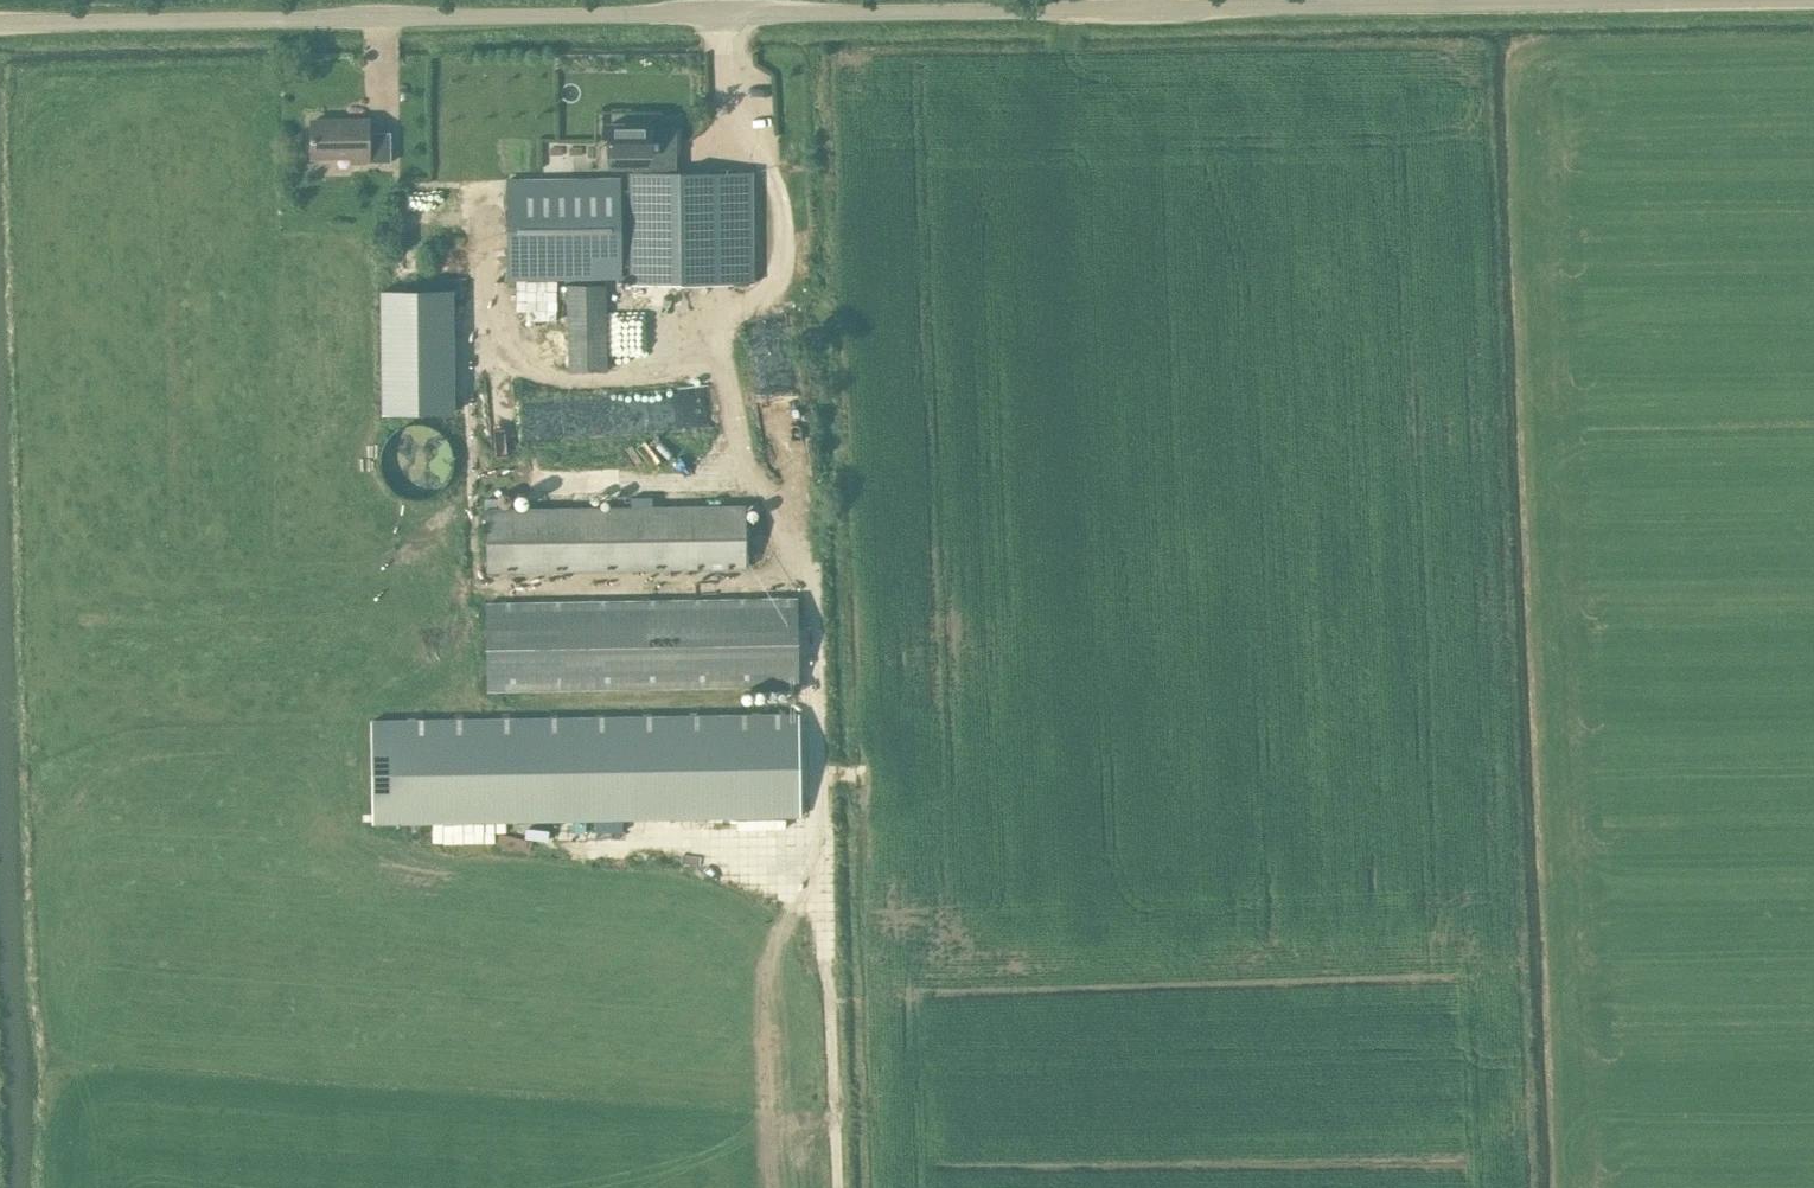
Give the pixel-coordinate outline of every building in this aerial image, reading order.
[(313,120),(313,157),(353,157),(353,162),(367,162),(367,161),(391,161),(391,131),(367,131),(367,120),(313,120)] [(650,123),(608,124),(609,167),(634,167),(634,173),(651,172),(650,123)] [(564,163),(566,145),(551,143),(549,161),(564,163)] [(621,176),(507,178),(508,279),(606,279),(622,279),(621,267),(631,267),(632,328),(683,328),(683,284),(754,283),(753,171),(651,172),(634,173),(633,172),(629,173),(629,188),(621,189),(621,176)] [(448,390),(448,282),(393,282),(392,391),(448,390)] [(607,284),(567,285),(568,371),(608,370),(607,284)] [(747,567),(746,504),(485,509),(487,571),(747,567)] [(799,593),(486,599),(487,689),(801,682),(799,593)] [(794,712),(327,718),(327,808),(796,801),(794,712)]
